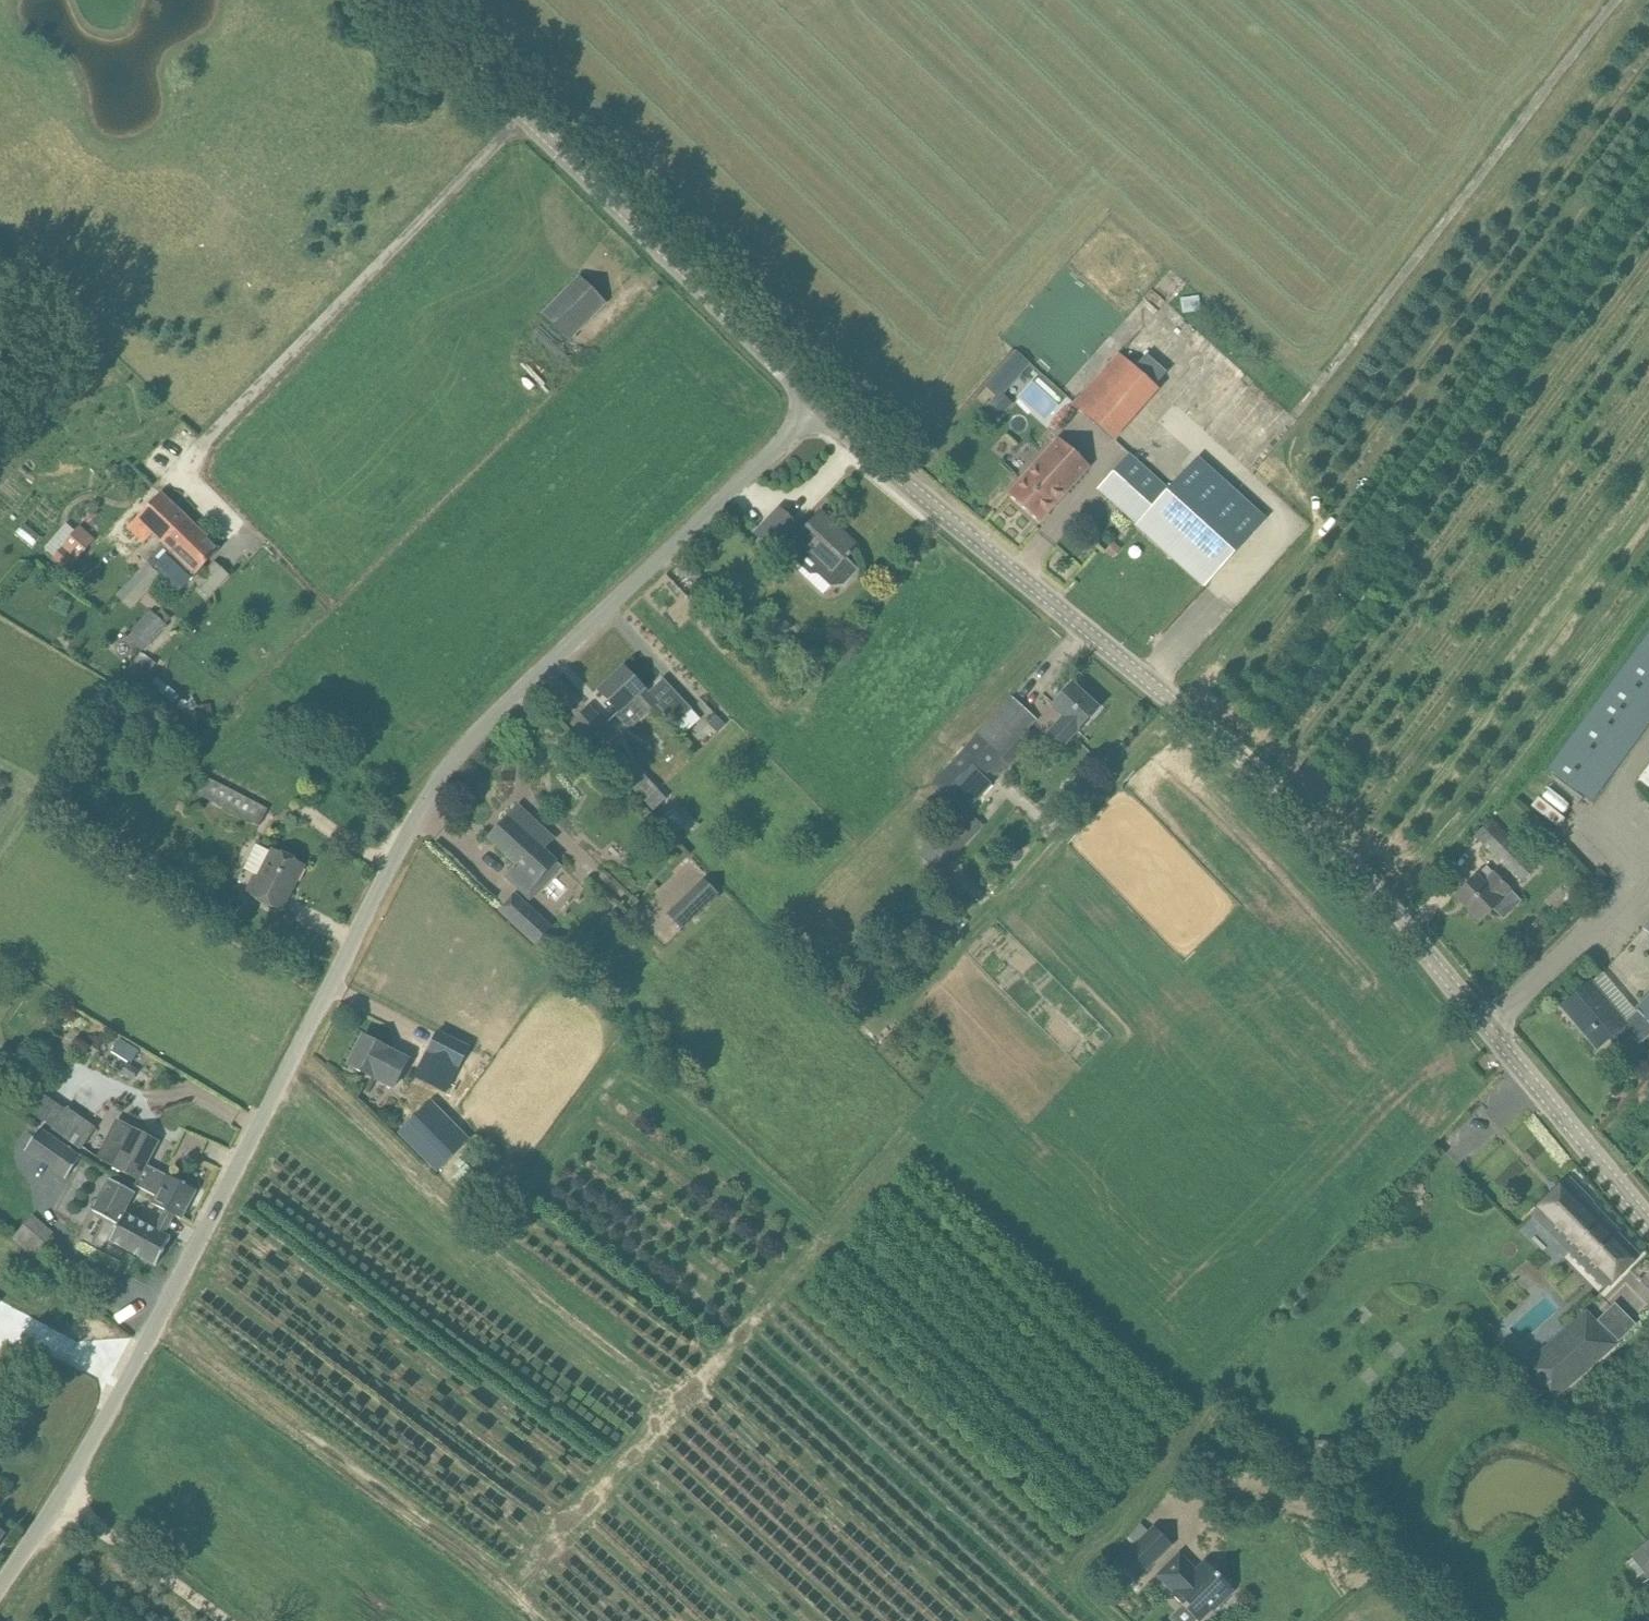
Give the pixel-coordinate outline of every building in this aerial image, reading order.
[(568,340),(590,318),(605,303),(580,278),(543,316),(568,340)] [(991,401),(1006,413),(1013,404),(1003,396),(1031,363),(1016,350),(985,386),(996,395),(991,401)] [(1119,352),(1074,403),(1091,419),(1136,367),(1119,352)] [(1040,522),(1090,466),(1059,438),(1009,494),(1040,522)] [(1130,455),(1099,489),(1121,509),(1135,521),(1204,584),(1235,550),(1259,524),(1265,517),(1233,488),(1199,457),(1169,490),(1130,455)] [(164,543),(188,518),(162,493),(128,528),(144,543),(153,533),(164,543)] [(780,509),(756,534),(771,548),(776,542),(784,550),(796,537),(797,539),(803,532),(794,523),(795,522),(780,509)] [(803,532),(797,539),(832,572),(832,587),(845,585),(860,570),(846,557),(851,553),(857,546),(822,513),(803,532)] [(164,544),(149,560),(164,577),(163,578),(178,593),(220,549),(188,518),(164,543),(164,544)] [(68,570),(86,549),(71,536),(53,556),(68,570)] [(138,645),(140,648),(143,651),(148,645),(150,646),(167,628),(165,626),(172,618),(162,608),(156,615),(151,610),(132,630),(134,632),(127,640),(135,648),(138,645)] [(1550,769),(1592,800),(1648,723),(1648,634),(1550,769)] [(645,689),(640,684),(625,668),(600,691),(620,712),(634,699),(647,713),(657,704),(676,725),(693,709),(664,678),(648,693),(644,689),(645,689)] [(1078,730),(1084,724),(1099,708),(1073,684),(1053,706),(1066,718),(1051,734),(1063,745),(1078,729),(1078,730)] [(1027,747),(1037,737),(1029,730),(1037,721),(1012,698),(936,779),(963,804),(963,803),(978,816),(991,802),(985,796),(995,785),(986,777),(990,774),(993,776),(1005,763),(1009,767),(1018,758),(1011,751),(1020,740),(1027,747)] [(589,707),(573,722),(603,754),(619,739),(589,707)] [(726,726),(718,716),(709,724),(718,733),(726,726)] [(667,798),(634,763),(621,775),(654,810),(667,798)] [(1639,780),(1648,787),(1648,767),(1639,780)] [(207,776),(198,794),(259,826),(269,808),(207,776)] [(519,806),(489,838),(517,864),(505,877),(531,902),(563,867),(544,850),(554,839),(519,806)] [(982,822),(965,809),(922,855),(926,859),(923,862),(930,869),(932,866),(938,871),(982,822)] [(1475,835),(1521,883),(1538,866),(1492,819),(1475,835)] [(274,849),(272,852),(257,844),(244,869),(255,875),(246,893),(281,911),(305,864),(274,849)] [(1481,921),(1497,906),(1513,891),(1494,872),(1484,882),(1477,876),(1456,896),(1481,921)] [(711,901),(697,885),(667,915),(682,930),(711,901)] [(551,927),(515,894),(500,911),(536,943),(551,927)] [(1564,1006),(1598,1047),(1608,1039),(1618,1049),(1632,1036),(1641,1045),(1648,1037),(1648,1023),(1636,1010),(1626,1019),(1593,981),(1564,1006)] [(1636,1010),(1648,1023),(1648,998),(1636,1010)] [(390,1049),(364,1036),(349,1065),(375,1078),(375,1077),(395,1087),(409,1059),(390,1049)] [(427,1052),(414,1077),(447,1094),(460,1069),(427,1052)] [(428,1103),(401,1131),(437,1168),(464,1143),(428,1103)] [(97,1128),(67,1107),(54,1129),(82,1150),(97,1128)] [(160,1140),(134,1127),(117,1118),(98,1157),(114,1166),(114,1167),(138,1180),(135,1185),(148,1192),(146,1196),(154,1200),(153,1203),(182,1219),(197,1190),(147,1164),(160,1140)] [(82,1156),(42,1129),(26,1153),(65,1180),(82,1156)] [(1593,1202),(1570,1178),(1533,1213),(1606,1288),(1639,1255),(1616,1233),(1619,1230),(1592,1203),(1593,1202)] [(171,1238),(126,1213),(136,1193),(110,1180),(93,1211),(119,1224),(110,1240),(156,1265),(171,1238)] [(54,1233),(33,1215),(14,1238),(34,1256),(54,1233)] [(1617,1345),(1587,1311),(1522,1369),(1551,1402),(1617,1345)] [(1153,1524),(1117,1560),(1137,1580),(1174,1543),(1153,1524)] [(1632,1556),(1648,1576),(1648,1543),(1632,1556)] [(1157,1574),(1171,1590),(1170,1591),(1198,1620),(1201,1620),(1236,1590),(1206,1557),(1194,1568),(1180,1553),(1157,1574)]
